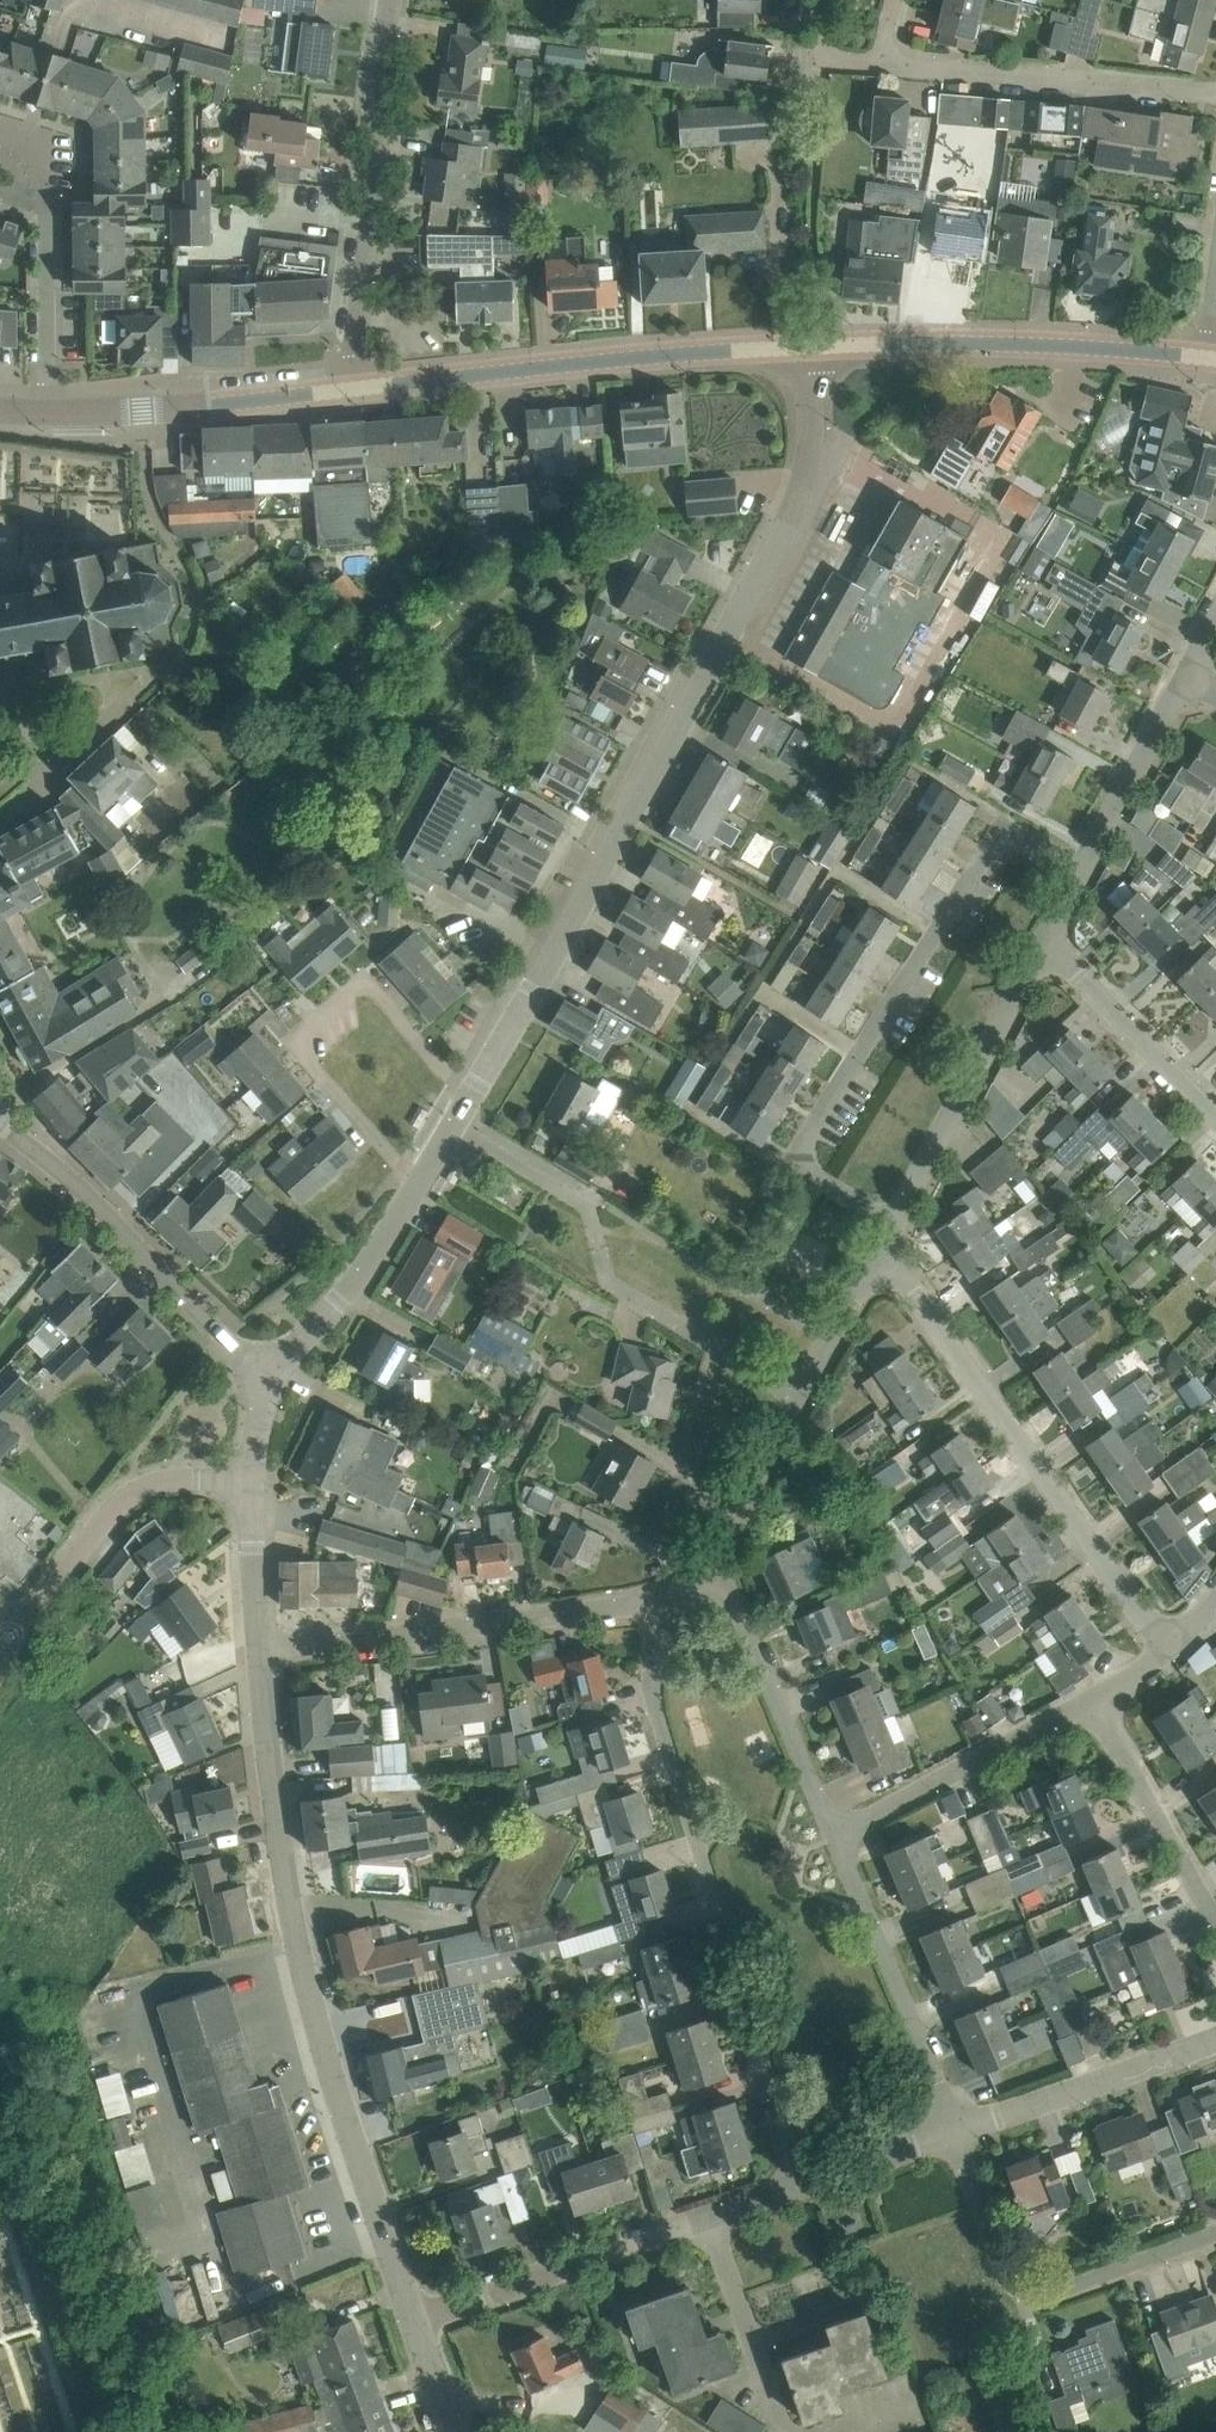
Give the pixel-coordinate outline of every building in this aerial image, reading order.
[(60,12),(64,0),(34,0),(32,4),(60,12)] [(315,15),(316,0),(252,0),(251,8),(315,15)] [(718,27),(755,26),(755,11),(761,11),(761,0),(719,0),(718,27)] [(941,42),(973,49),(979,24),(997,28),(1000,17),(1017,21),(1022,2),(1013,0),(947,0),(944,13),(948,14),(941,42)] [(1080,8),(1097,13),(1100,0),(1082,0),(1080,8)] [(1136,6),(1209,26),(1215,1),(1215,0),(1138,0),(1136,6)] [(1136,6),(1129,35),(1154,42),(1157,31),(1170,35),(1162,64),(1192,72),(1197,53),(1201,54),(1209,26),(1136,6)] [(1077,16),(1052,11),(1049,22),(1055,23),(1049,47),(1068,52),(1077,16)] [(1073,36),(1088,40),(1093,19),(1078,15),(1073,36)] [(302,24),(289,22),(282,72),(296,74),(304,75),(304,77),(308,77),(308,75),(328,78),(334,26),(319,24),(319,22),(314,21),(314,23),(303,22),(302,24)] [(487,42),(507,45),(509,31),(490,27),(488,40),(487,40),(487,42)] [(487,42),(487,40),(453,35),(447,75),(443,75),(439,104),(453,105),(453,104),(476,107),(482,64),(484,65),(487,42)] [(772,52),(775,45),(720,38),(718,49),(713,49),(708,49),(701,55),(699,59),(698,65),(672,62),(669,82),(745,91),(746,77),(767,80),(771,51),(772,52)] [(185,43),(178,70),(193,74),(201,47),(185,43)] [(24,98),(32,100),(47,53),(39,50),(38,52),(14,44),(11,56),(1,89),(24,96),(24,98)] [(547,44),(545,64),(554,65),(564,66),(566,46),(547,44)] [(193,74),(208,78),(216,51),(201,47),(193,74)] [(1,89),(11,56),(0,52),(0,93),(1,89)] [(209,78),(218,81),(228,83),(234,56),(216,52),(209,78)] [(47,53),(32,100),(42,103),(58,109),(59,107),(73,63),(73,61),(57,56),(47,53)] [(73,63),(59,107),(79,114),(81,109),(93,69),(73,63)] [(132,95),(119,78),(93,69),(81,109),(94,113),(98,120),(132,95)] [(228,83),(218,81),(213,102),(224,104),(228,83)] [(905,140),(908,100),(893,99),(893,95),(880,94),(880,98),(877,98),(877,101),(869,103),(863,108),(860,115),(859,123),(862,131),(866,137),(873,140),(873,144),(889,145),(888,159),(889,159),(887,176),(917,178),(925,142),(905,140)] [(940,94),(938,124),(1011,130),(1024,131),(1026,101),(1013,100),(940,94)] [(103,126),(103,140),(145,139),(145,112),(132,95),(98,120),(103,126)] [(1026,101),(1024,131),(1082,136),(1087,106),(1026,101)] [(772,139),(770,104),(679,110),(681,145),(772,139)] [(1082,136),(1090,137),(1098,139),(1094,163),(1173,176),(1174,169),(1193,172),(1196,148),(1187,147),(1192,116),(1161,111),(1160,117),(1087,106),(1082,136)] [(281,117),(257,115),(252,114),(250,134),(247,133),(245,150),(262,152),(262,149),(277,151),(275,165),(318,170),(321,140),(307,138),(309,124),(281,121),(281,117)] [(431,159),(426,197),(465,203),(467,186),(468,174),(479,175),(483,146),(488,147),(490,131),(475,129),(475,132),(471,131),(447,128),(442,160),(431,159)] [(98,140),(98,161),(145,161),(145,139),(103,140),(98,140)] [(1057,158),(1053,183),(1072,185),(1075,161),(1057,158)] [(97,182),(97,183),(146,182),(146,181),(145,181),(145,161),(98,161),(98,182),(97,182)] [(502,215),(503,236),(529,235),(527,173),(505,173),(506,195),(511,195),(511,214),(502,215)] [(174,209),(174,245),(211,245),(210,209),(209,209),(209,179),(186,179),(187,209),(174,209)] [(999,197),(993,237),(1003,238),(1000,257),(1034,262),(1035,256),(1044,257),(1043,263),(1042,268),(1043,268),(1045,259),(1048,237),(1050,221),(1054,222),(1057,203),(1034,200),(1036,186),(1001,181),(999,197)] [(97,203),(146,204),(146,182),(97,183),(97,203)] [(886,184),(883,205),(902,208),(905,187),(886,184)] [(976,211),(985,213),(987,203),(977,202),(976,211)] [(76,203),(76,226),(125,225),(125,205),(146,205),(146,204),(97,203),(86,203),(76,203)] [(1116,213),(1092,210),(1086,209),(1081,249),(1076,248),(1073,268),(1078,268),(1075,291),(1123,298),(1129,255),(1110,253),(1116,213)] [(766,247),(764,223),(763,211),(687,216),(689,252),(683,252),(682,244),(667,245),(668,252),(641,254),(644,302),(706,298),(703,251),(766,247)] [(936,235),(935,235),(934,241),(935,241),(933,252),(954,255),(955,251),(981,254),(987,213),(971,211),(970,216),(953,213),(953,217),(946,216),(947,212),(939,211),(936,235)] [(847,254),(842,297),(899,303),(904,262),(915,263),(920,219),(877,214),(876,221),(852,218),(849,254),(847,254)] [(13,257),(22,228),(18,227),(19,225),(8,221),(7,224),(0,221),(0,253),(13,257)] [(77,227),(77,247),(124,247),(124,226),(125,226),(125,225),(76,226),(76,227),(77,227)] [(459,322),(514,320),(513,281),(495,281),(493,236),(428,235),(429,267),(461,266),(461,282),(457,282),(459,322)] [(615,304),(614,282),(614,281),(613,266),(596,267),(596,266),(588,266),(586,235),(567,236),(568,261),(547,262),(551,308),(615,304)] [(231,285),(232,315),(258,315),(256,322),(246,325),(247,337),(309,334),(328,317),(339,246),(261,236),(252,283),(248,283),(231,285)] [(76,268),(76,269),(125,268),(125,267),(124,267),(124,247),(77,247),(78,268),(76,268)] [(76,269),(77,291),(125,291),(125,268),(76,269)] [(162,269),(162,289),(173,289),(173,269),(162,269)] [(194,282),(194,325),(232,325),(232,315),(231,285),(231,282),(194,282)] [(179,335),(179,306),(148,306),(148,317),(119,317),(120,364),(163,364),(162,335),(179,335)] [(18,340),(18,311),(0,310),(0,338),(18,340)] [(194,325),(195,364),(247,364),(247,337),(246,325),(232,325),(194,325)] [(1130,468),(1138,481),(1164,487),(1164,489),(1209,501),(1215,473),(1215,444),(1183,436),(1193,396),(1148,386),(1142,409),(1140,417),(1151,420),(1140,428),(1139,431),(1149,448),(1146,459),(1130,468)] [(1011,400),(998,392),(991,404),(988,403),(981,415),(983,416),(976,429),(975,428),(973,433),(976,435),(970,446),(953,436),(932,474),(949,484),(969,449),(981,455),(982,454),(1007,469),(1040,412),(1019,400),(1016,404),(1012,402),(1013,400),(1012,399),(1011,400)] [(655,400),(622,403),(625,447),(627,447),(629,465),(653,463),(652,445),(685,442),(681,393),(655,395),(655,400)] [(602,405),(571,407),(572,428),(578,428),(579,438),(605,436),(602,405)] [(572,428),(571,407),(528,411),(531,446),(555,444),(557,462),(558,473),(576,471),(573,438),(572,428)] [(456,473),(455,457),(466,456),(465,433),(447,434),(445,418),(417,420),(420,460),(421,475),(456,473)] [(313,468),(314,476),(319,548),(373,543),(365,424),(365,420),(351,422),(351,419),(338,420),(338,423),(313,425),(312,422),(311,422),(315,467),(313,468)] [(398,480),(396,461),(420,460),(417,420),(365,424),(369,482),(398,480)] [(314,476),(313,468),(315,467),(311,422),(311,423),(253,426),(255,472),(256,478),(314,476)] [(205,471),(205,474),(255,472),(253,426),(203,428),(204,433),(183,433),(185,471),(205,471)] [(516,478),(519,529),(538,528),(535,477),(516,478)] [(687,482),(689,515),(737,511),(734,478),(687,482)] [(466,489),(472,561),(502,536),(498,486),(466,489)] [(1001,503),(1028,520),(1038,502),(1012,486),(1001,503)] [(1067,512),(1093,525),(1105,501),(1079,488),(1067,512)] [(836,571),(834,575),(787,657),(874,707),(876,707),(879,708),(881,708),(884,707),(886,707),(888,705),(890,703),(891,702),(912,665),(900,658),(921,621),(930,626),(946,597),(937,592),(969,538),(944,524),(944,523),(900,498),(871,549),(869,552),(868,555),(870,557),(856,582),(836,571)] [(1155,531),(1144,551),(1177,568),(1193,539),(1164,524),(1171,510),(1148,498),(1136,520),(1155,531)] [(256,499),(162,504),(168,518),(179,537),(248,534),(248,520),(257,519),(256,499)] [(696,554),(675,543),(653,531),(643,548),(660,557),(651,573),(643,569),(624,603),(672,630),(691,596),(674,586),(677,580),(670,576),(676,566),(686,572),(696,554)] [(1055,557),(1062,544),(1044,533),(1037,546),(1055,557)] [(194,543),(198,557),(211,553),(207,540),(194,543)] [(127,544),(104,548),(104,550),(54,559),(53,557),(31,562),(36,589),(0,595),(0,655),(46,646),(47,651),(41,652),(43,663),(49,662),(52,673),(74,669),(74,668),(124,659),(125,660),(148,656),(147,654),(178,649),(174,627),(185,604),(180,580),(162,562),(158,541),(127,546),(127,544)] [(1020,571),(1036,581),(1051,556),(1035,546),(1020,571)] [(1177,568),(1144,551),(1133,546),(1122,566),(1115,562),(1102,584),(1125,596),(1132,583),(1160,599),(1177,568)] [(1097,586),(1055,563),(1046,579),(1053,583),(1050,590),(1083,610),(1075,624),(1087,637),(1075,659),(1089,667),(1095,656),(1108,663),(1107,665),(1112,668),(1113,666),(1121,670),(1143,629),(1112,613),(1119,600),(1123,602),(1124,601),(1097,586)] [(980,617),(996,584),(987,580),(971,613),(980,617)] [(648,660),(627,648),(604,636),(593,657),(607,665),(591,695),(626,714),(638,693),(630,689),(635,680),(637,682),(650,659),(649,658),(648,660)] [(346,674),(362,690),(381,670),(365,654),(346,674)] [(1084,675),(1063,664),(1053,658),(1045,673),(1074,689),(1061,713),(1090,728),(1108,694),(1082,680),(1084,675)] [(776,715),(764,708),(743,696),(720,736),(753,755),(759,745),(803,770),(819,742),(775,716),(776,715)] [(1033,752),(1025,767),(1059,785),(1074,758),(1042,740),(1049,728),(1018,710),(1003,737),(1033,752)] [(258,731),(275,731),(275,714),(259,714),(258,731)] [(612,739),(591,727),(580,721),(578,724),(563,716),(552,736),(556,739),(548,754),(552,757),(541,778),(580,799),(610,743),(612,739)] [(118,798),(124,804),(133,795),(140,802),(160,782),(115,733),(69,776),(75,783),(101,811),(118,798)] [(1215,785),(1215,750),(1206,743),(1191,765),(1185,762),(1174,779),(1191,789),(1186,796),(1181,793),(1171,809),(1192,822),(1215,785)] [(735,798),(753,809),(763,793),(744,782),(748,776),(726,763),(727,760),(724,758),(722,761),(711,754),(691,787),(729,809),(735,798)] [(975,772),(946,756),(939,767),(968,784),(975,772)] [(552,851),(545,847),(548,843),(554,846),(565,825),(456,765),(404,859),(389,851),(381,865),(429,891),(435,881),(488,910),(494,899),(511,909),(523,888),(529,891),(552,851)] [(1059,785),(1025,767),(1017,781),(1001,772),(994,784),(1012,794),(1011,795),(1044,813),(1059,785)] [(904,777),(895,791),(905,798),(914,783),(904,777)] [(929,813),(959,832),(976,806),(946,787),(945,787),(933,780),(917,805),(929,813)] [(61,796),(67,802),(84,821),(98,837),(110,850),(124,836),(101,811),(75,783),(61,796)] [(1203,829),(1215,808),(1215,785),(1192,822),(1203,829)] [(664,835),(698,855),(706,841),(709,843),(714,835),(731,846),(741,830),(723,819),(729,809),(691,787),(664,835)] [(835,789),(823,811),(849,826),(858,810),(841,801),(845,795),(835,789)] [(895,791),(886,806),(896,812),(905,798),(895,791)] [(0,858),(0,990),(36,969),(6,915),(44,894),(35,877),(82,851),(81,849),(91,844),(80,825),(69,812),(64,814),(59,806),(0,838),(0,847),(5,856),(0,858)] [(920,827),(913,837),(944,856),(959,832),(929,813),(920,827)] [(1148,835),(1169,851),(1171,853),(1183,834),(1160,818),(1148,835)] [(818,841),(823,844),(815,857),(831,868),(835,862),(853,833),(832,820),(818,841)] [(872,827),(863,841),(873,848),(883,833),(872,827)] [(1215,861),(1215,835),(1204,853),(1215,861)] [(98,837),(94,839),(102,854),(110,850),(98,837)] [(913,837),(897,863),(928,882),(944,856),(913,837)] [(863,841),(854,856),(864,862),(873,848),(863,841)] [(107,889),(112,899),(132,888),(126,878),(128,876),(112,849),(110,850),(102,854),(89,861),(105,890),(107,889)] [(649,867),(642,878),(666,892),(657,908),(673,918),(708,939),(724,912),(691,893),(703,873),(659,849),(656,854),(653,852),(646,866),(649,867)] [(1169,851),(1156,866),(1184,888),(1197,875),(1171,853),(1169,851)] [(798,906),(822,867),(797,852),(774,891),(798,906)] [(897,863),(881,888),(912,907),(928,882),(897,863)] [(1123,880),(1107,896),(1119,908),(1114,913),(1123,923),(1119,927),(1118,931),(1129,942),(1159,913),(1149,901),(1159,889),(1154,885),(1159,879),(1143,867),(1128,885),(1123,880)] [(619,947),(647,963),(646,964),(678,982),(692,957),(661,939),(673,918),(657,908),(633,894),(630,899),(628,897),(620,911),(623,912),(616,923),(629,930),(619,947)] [(1200,909),(1214,924),(1215,922),(1215,894),(1200,909)] [(829,896),(820,910),(830,917),(839,902),(829,896)] [(324,924),(309,937),(334,965),(362,940),(331,904),(317,916),(324,924)] [(853,932),(884,951),(900,924),(870,905),(853,932)] [(820,910),(811,925),(821,931),(830,917),(820,910)] [(1129,942),(1140,953),(1145,953),(1148,949),(1157,958),(1181,935),(1180,934),(1192,922),(1182,912),(1170,924),(1159,913),(1129,942)] [(382,962),(407,991),(433,967),(420,953),(429,945),(416,932),(382,962)] [(838,956),(868,976),(884,951),(853,932),(846,943),(835,936),(827,949),(838,956)] [(334,965),(309,937),(293,952),(277,934),(265,945),(305,990),(334,965)] [(176,960),(186,973),(213,952),(203,939),(176,960)] [(635,984),(646,964),(647,963),(619,947),(607,939),(604,944),(601,942),(594,956),(596,957),(589,970),(605,980),(596,995),(652,1027),(666,1002),(635,984)] [(797,945),(786,962),(796,969),(808,952),(797,945)] [(1199,1001),(1215,985),(1215,970),(1213,967),(1215,963),(1215,947),(1215,945),(1203,957),(1202,955),(1177,979),(1199,1001)] [(25,1064),(35,1065),(38,1070),(72,1051),(137,1010),(131,999),(142,992),(119,955),(59,992),(45,966),(37,970),(36,969),(0,990),(0,1001),(21,1040),(17,1048),(25,1064)] [(838,956),(822,981),(853,1000),(868,976),(838,956)] [(786,962),(771,985),(781,992),(796,969),(786,962)] [(407,991),(432,1019),(467,988),(455,975),(446,982),(433,967),(407,991)] [(708,985),(727,1005),(743,989),(723,970),(708,985)] [(853,1000),(822,981),(812,976),(797,1001),(836,1026),(853,1000)] [(1215,1018),(1215,985),(1199,1001),(1215,1018)] [(565,999),(550,1024),(583,1044),(590,1032),(608,1043),(615,1041),(628,1038),(635,1025),(603,1006),(598,1015),(581,1006),(580,1008),(565,999)] [(754,1014),(745,1028),(755,1035),(764,1020),(754,1014)] [(1175,1030),(1190,1049),(1209,1034),(1193,1015),(1175,1030)] [(779,1050),(809,1069),(825,1043),(795,1024),(779,1050)] [(745,1028),(735,1043),(745,1050),(755,1035),(745,1028)] [(1021,1066),(1037,1082),(1055,1064),(1066,1075),(1091,1050),(1070,1028),(1046,1050),(1042,1046),(1021,1066)] [(56,1130),(72,1145),(101,1117),(96,1113),(117,1095),(158,1060),(134,1029),(79,1060),(85,1068),(71,1079),(75,1083),(69,1088),(60,1077),(32,1101),(56,1130)] [(239,1072),(252,1087),(280,1062),(255,1033),(219,1065),(231,1079),(239,1072)] [(756,1070),(793,1094),(809,1069),(779,1050),(772,1062),(764,1057),(756,1070)] [(1066,1075),(1076,1085),(1065,1096),(1077,1108),(1113,1073),(1091,1050),(1066,1075)] [(668,1092),(685,1102),(707,1065),(690,1055),(668,1092)] [(252,1087),(265,1102),(258,1109),(269,1122),(305,1091),(280,1062),(252,1087)] [(721,1065),(713,1078),(723,1085),(731,1072),(721,1065)] [(756,1086),(747,1100),(777,1119),(793,1094),(756,1070),(749,1081),(756,1086)] [(599,1088),(590,1083),(569,1071),(547,1111),(587,1134),(595,1119),(596,1120),(610,1096),(598,1089),(599,1088)] [(713,1078),(703,1094),(713,1101),(723,1085),(713,1078)] [(975,1112),(1010,1133),(1026,1107),(990,1086),(975,1112)] [(188,1103),(214,1133),(231,1118),(205,1088),(188,1103)] [(1090,1139),(1100,1149),(1108,1141),(1118,1151),(1131,1140),(1155,1116),(1133,1093),(1108,1117),(1110,1119),(1090,1139)] [(72,1145),(113,1186),(122,1177),(141,1195),(198,1138),(158,1098),(133,1124),(125,1116),(132,1109),(117,1095),(96,1113),(101,1117),(72,1145)] [(777,1119),(747,1100),(740,1112),(731,1106),(722,1120),(761,1145),(777,1119)] [(1069,1112),(1053,1127),(1054,1128),(1065,1139),(1074,1130),(1081,1124),(1069,1112)] [(322,1137),(307,1150),(330,1177),(359,1152),(328,1116),(314,1128),(322,1137)] [(1141,1151),(1129,1162),(1140,1173),(1151,1162),(1152,1163),(1177,1138),(1155,1116),(1131,1140),(1141,1151)] [(1052,1151),(1069,1168),(1090,1147),(1074,1130),(1052,1151)] [(600,1164),(565,1143),(556,1160),(590,1181),(600,1164)] [(1004,1143),(994,1152),(1013,1175),(1019,1182),(1029,1174),(1019,1162),(1004,1143)] [(212,1146),(197,1162),(208,1173),(224,1157),(212,1146)] [(330,1177),(307,1150),(293,1163),(286,1155),(272,1168),(302,1202),(330,1177)] [(7,1199),(27,1170),(0,1152),(0,1194),(7,1199)] [(1013,1175),(994,1152),(970,1172),(990,1195),(1013,1175)] [(1194,1205),(1215,1184),(1215,1178),(1197,1159),(1173,1182),(1174,1184),(1162,1195),(1172,1206),(1183,1194),(1194,1205)] [(213,1228),(245,1195),(222,1174),(191,1206),(178,1194),(154,1220),(204,1268),(229,1243),(213,1228)] [(1104,1197),(1117,1211),(1141,1189),(1127,1175),(1104,1197)] [(1194,1205),(1183,1216),(1204,1238),(1215,1226),(1215,1228),(1215,1184),(1194,1205)] [(232,1211),(256,1232),(278,1207),(253,1186),(232,1211)] [(962,1212),(937,1229),(945,1241),(943,1243),(943,1245),(949,1253),(951,1254),(953,1253),(954,1254),(994,1227),(986,1215),(987,1214),(979,1203),(985,1199),(976,1187),(955,1202),(962,1212)] [(424,1236),(393,1289),(416,1303),(411,1309),(433,1322),(447,1298),(435,1291),(447,1272),(448,1273),(457,1257),(467,1263),(485,1232),(452,1213),(435,1242),(424,1236)] [(954,1254),(972,1280),(1009,1253),(1013,1258),(1025,1249),(1010,1229),(1000,1236),(994,1227),(954,1254)] [(1121,1264),(1137,1250),(1118,1227),(1102,1241),(1121,1264)] [(1025,1249),(1013,1258),(1022,1271),(1043,1256),(1044,1258),(1060,1247),(1054,1239),(1050,1232),(1025,1249)] [(796,1251),(816,1263),(827,1245),(806,1233),(796,1251)] [(1179,1282),(1188,1273),(1205,1256),(1189,1239),(1171,1257),(1175,1260),(1166,1269),(1179,1282)] [(55,1273),(39,1290),(52,1302),(70,1285),(75,1291),(78,1293),(90,1281),(86,1276),(101,1261),(82,1241),(53,1271),(55,1273)] [(1205,1291),(1215,1281),(1215,1267),(1205,1256),(1188,1273),(1205,1291)] [(1123,1279),(1136,1293),(1157,1273),(1144,1259),(1123,1279)] [(75,1291),(50,1316),(68,1334),(85,1317),(83,1315),(119,1279),(101,1261),(86,1276),(91,1281),(90,1281),(78,1293),(75,1291)] [(1009,1277),(983,1295),(1003,1323),(1049,1292),(1048,1291),(1038,1276),(1037,1275),(1018,1289),(1009,1277)] [(1003,1323),(1022,1351),(1048,1332),(1039,1320),(1059,1306),(1049,1292),(1003,1323)] [(1066,1335),(1090,1319),(1102,1311),(1093,1298),(1058,1323),(1066,1335)] [(141,1368),(172,1338),(141,1307),(110,1337),(111,1338),(93,1356),(107,1370),(126,1352),(141,1368)] [(488,1310),(469,1345),(515,1370),(534,1336),(488,1310)] [(1090,1319),(1066,1335),(1074,1346),(1097,1330),(1090,1319)] [(391,1387),(392,1402),(416,1401),(414,1377),(422,1377),(422,1376),(423,1376),(424,1375),(424,1374),(425,1374),(425,1372),(425,1370),(424,1370),(423,1369),(407,1359),(414,1347),(382,1329),(359,1369),(391,1387)] [(463,1372),(465,1368),(474,1353),(439,1333),(428,1353),(463,1372)] [(47,1364),(62,1380),(91,1351),(76,1336),(47,1364)] [(863,1382),(880,1406),(921,1377),(892,1336),(870,1352),(881,1367),(876,1371),(876,1372),(863,1382)] [(613,1382),(634,1387),(630,1407),(667,1416),(672,1394),(668,1393),(675,1362),(656,1358),(658,1352),(623,1343),(613,1382)] [(1035,1370),(1055,1398),(1081,1380),(1061,1352),(1035,1370)] [(30,1381),(16,1367),(0,1382),(0,1410),(30,1381)] [(1055,1398),(1074,1426),(1100,1408),(1092,1395),(1111,1382),(1109,1379),(1103,1369),(1101,1367),(1081,1380),(1055,1398)] [(1118,1410),(1142,1394),(1155,1385),(1146,1373),(1110,1398),(1118,1410)] [(1178,1386),(1187,1405),(1208,1395),(1199,1376),(1178,1386)] [(880,1406),(880,1407),(893,1398),(901,1409),(887,1419),(896,1431),(909,1421),(910,1423),(939,1403),(921,1377),(880,1406)] [(1111,1416),(1119,1428),(1150,1406),(1142,1394),(1118,1410),(1111,1416)] [(616,1422),(584,1404),(574,1420),(606,1439),(616,1422)] [(329,1408),(314,1442),(343,1455),(340,1462),(353,1467),(353,1470),(416,1499),(422,1488),(403,1478),(404,1475),(380,1464),(389,1443),(370,1434),(373,1428),(329,1408)] [(1088,1446),(1107,1473),(1164,1433),(1153,1418),(1123,1440),(1114,1427),(1088,1446)] [(22,1438),(7,1422),(0,1429),(0,1459),(22,1438)] [(941,1465),(949,1478),(977,1458),(959,1432),(931,1452),(932,1453),(919,1462),(927,1474),(941,1465)] [(1107,1473),(1127,1501),(1153,1483),(1144,1471),(1165,1456),(1155,1441),(1165,1434),(1164,1433),(1107,1473)] [(656,1463),(635,1452),(615,1440),(607,1453),(613,1457),(595,1488),(630,1508),(656,1463)] [(314,1442),(300,1474),(343,1493),(346,1487),(390,1507),(390,1506),(409,1514),(416,1499),(353,1470),(353,1467),(340,1462),(343,1455),(314,1442)] [(1162,1473),(1171,1485),(1208,1459),(1199,1447),(1162,1473)] [(878,1471),(892,1488),(917,1470),(904,1452),(878,1471)] [(935,1548),(959,1532),(958,1531),(960,1530),(949,1514),(967,1502),(968,1503),(995,1484),(977,1458),(949,1478),(931,1491),(945,1511),(921,1528),(935,1548)] [(1180,1497),(1215,1472),(1215,1471),(1208,1459),(1171,1485),(1180,1497)] [(470,1491),(488,1500),(500,1474),(482,1465),(470,1491)] [(16,1487),(0,1475),(0,1507),(16,1487)] [(585,1506),(557,1493),(557,1494),(536,1485),(529,1501),(556,1514),(551,1525),(569,1534),(553,1566),(568,1573),(576,1558),(588,1564),(603,1534),(578,1522),(585,1506)] [(5,1576),(8,1572),(21,1583),(41,1557),(28,1547),(31,1543),(18,1533),(23,1526),(26,1528),(41,1508),(16,1487),(0,1507),(0,1572),(5,1576)] [(448,1496),(442,1510),(454,1517),(461,1503),(448,1496)] [(1140,1521),(1160,1549),(1186,1531),(1209,1514),(1198,1500),(1197,1500),(1176,1514),(1167,1502),(1140,1521)] [(526,1539),(522,1509),(490,1514),(494,1542),(478,1544),(478,1540),(456,1543),(460,1574),(479,1571),(480,1576),(512,1571),(508,1542),(526,1539)] [(992,1568),(1005,1558),(1034,1539),(1016,1514),(974,1543),(992,1568)] [(100,1576),(118,1591),(136,1569),(137,1562),(141,1559),(153,1576),(136,1597),(147,1607),(162,1596),(157,1590),(178,1575),(171,1565),(184,1555),(156,1517),(137,1531),(100,1576)] [(441,1550),(407,1539),(405,1544),(325,1520),(319,1540),(403,1567),(433,1576),(441,1550)] [(782,1551),(761,1561),(779,1601),(811,1586),(831,1577),(820,1553),(818,1550),(808,1529),(778,1543),(782,1551)] [(1160,1549),(1179,1577),(1205,1558),(1196,1545),(1186,1531),(1160,1549)] [(971,1549),(959,1532),(935,1548),(947,1565),(971,1549)] [(1005,1558),(987,1572),(1002,1593),(1008,1589),(1009,1592),(1023,1583),(1024,1584),(1051,1565),(1034,1539),(1005,1558)] [(935,1548),(924,1556),(936,1573),(947,1565),(935,1548)] [(283,1605),(285,1605),(285,1604),(357,1604),(357,1579),(339,1579),(339,1560),(283,1560),(283,1605)] [(396,1591),(441,1605),(448,1580),(433,1576),(403,1567),(396,1591)] [(847,1589),(848,1592),(825,1601),(827,1606),(813,1612),(813,1610),(809,1612),(809,1613),(799,1618),(813,1652),(827,1646),(834,1662),(868,1648),(852,1609),(892,1593),(891,1589),(884,1573),(847,1589)] [(140,1618),(130,1629),(143,1641),(144,1640),(153,1630),(151,1629),(163,1621),(172,1634),(177,1631),(188,1645),(217,1624),(187,1584),(168,1598),(140,1618)] [(1054,1626),(1062,1639),(1090,1620),(1072,1594),(1044,1614),(1045,1615),(1032,1624),(1040,1636),(1054,1626)] [(987,1633),(989,1632),(1013,1615),(999,1595),(974,1613),(987,1633)] [(1013,1615),(989,1632),(990,1633),(990,1634),(999,1646),(1023,1629),(1013,1615)] [(102,1628),(112,1637),(123,1625),(113,1616),(102,1628)] [(1090,1620),(1062,1639),(1045,1651),(1059,1670),(1050,1677),(1060,1691),(1074,1681),(1075,1683),(1091,1672),(1084,1662),(1108,1645),(1090,1620)] [(990,1633),(976,1643),(984,1655),(999,1646),(990,1634),(990,1633)] [(588,1650),(534,1663),(539,1685),(563,1679),(568,1700),(562,1702),(558,1708),(561,1718),(585,1712),(581,1698),(608,1692),(599,1654),(590,1657),(588,1650)] [(845,1695),(833,1700),(848,1734),(882,1719),(886,1717),(875,1693),(881,1690),(872,1667),(839,1681),(845,1695)] [(181,1670),(156,1682),(162,1695),(187,1683),(181,1670)] [(400,1670),(388,1671),(396,1773),(409,1772),(400,1670)] [(78,1709),(86,1720),(95,1713),(91,1721),(93,1727),(98,1730),(104,1727),(108,1718),(107,1712),(101,1709),(125,1692),(122,1688),(126,1685),(120,1677),(78,1709)] [(460,1734),(460,1730),(463,1729),(464,1732),(469,1736),(484,1735),(487,1730),(492,1729),(486,1680),(454,1684),(453,1678),(434,1681),(435,1692),(421,1694),(427,1738),(460,1734)] [(1157,1719),(1172,1743),(1206,1720),(1198,1707),(1209,1700),(1199,1684),(1187,1692),(1190,1695),(1155,1719),(1155,1720),(1157,1719)] [(139,1710),(151,1737),(170,1728),(186,1762),(212,1750),(213,1752),(217,1750),(216,1748),(223,1744),(202,1698),(199,1699),(193,1685),(139,1710)] [(147,1688),(132,1694),(139,1708),(153,1701),(147,1688)] [(337,1742),(365,1740),(363,1719),(335,1722),(332,1693),(292,1697),(296,1747),(337,1743),(337,1742)] [(1006,1716),(991,1693),(978,1701),(994,1724),(1006,1716)] [(1014,1705),(1007,1709),(1014,1721),(1026,1714),(1022,1707),(1014,1705)] [(848,1734),(862,1768),(874,1762),(880,1777),(912,1763),(902,1740),(892,1744),(882,1719),(848,1734)] [(1188,1766),(1187,1767),(1188,1768),(1215,1748),(1215,1732),(1206,1720),(1172,1743),(1188,1766)] [(556,1781),(561,1798),(578,1793),(615,1781),(611,1765),(629,1760),(617,1721),(595,1727),(594,1723),(572,1730),(584,1772),(556,1781)] [(543,1730),(519,1737),(524,1753),(548,1746),(543,1730)] [(490,1734),(494,1766),(515,1763),(511,1731),(490,1734)] [(375,1771),(373,1746),(330,1749),(332,1774),(375,1771)] [(1039,1783),(1020,1791),(1028,1809),(1046,1801),(1053,1816),(1087,1801),(1075,1772),(1057,1780),(1052,1768),(1042,1773),(1039,1783)] [(376,1774),(377,1789),(421,1788),(421,1772),(409,1772),(396,1773),(376,1774)] [(607,1784),(578,1793),(581,1803),(589,1829),(607,1823),(617,1855),(640,1848),(636,1834),(650,1830),(639,1791),(610,1800),(605,1785),(608,1785),(607,1784)] [(201,1825),(202,1830),(240,1821),(238,1816),(240,1813),(238,1806),(236,1804),(232,1786),(195,1794),(194,1787),(172,1792),(181,1829),(201,1825)] [(1215,1820),(1215,1786),(1199,1797),(1200,1798),(1201,1797),(1215,1820)] [(561,1798),(530,1808),(531,1808),(547,1818),(555,1811),(581,1803),(578,1793),(561,1798)] [(304,1799),(311,1848),(349,1843),(350,1846),(361,1844),(364,1862),(431,1852),(426,1818),(393,1823),(383,1816),(372,1818),(371,1812),(356,1814),(356,1809),(346,1810),(344,1794),(304,1799)] [(1053,1816),(1065,1845),(1100,1830),(1087,1801),(1053,1816)] [(442,1940),(452,1985),(478,1980),(523,1970),(523,1969),(562,1958),(558,1940),(548,1896),(580,1838),(550,1821),(550,1820),(547,1818),(531,1808),(530,1808),(528,1807),(525,1808),(483,1890),(477,1904),(483,1931),(442,1940)] [(980,1814),(997,1853),(1012,1846),(996,1807),(980,1814)] [(966,1820),(983,1859),(997,1853),(980,1814),(966,1820)] [(899,1880),(936,1864),(949,1859),(939,1836),(938,1831),(886,1854),(886,1855),(888,1854),(899,1880)] [(181,1840),(184,1857),(211,1851),(208,1834),(181,1840)] [(1019,1861),(1020,1856),(1017,1848),(1012,1846),(997,1853),(1004,1867),(1010,1881),(1044,1867),(1038,1853),(1019,1861)] [(1082,1862),(1095,1891),(1129,1876),(1117,1847),(1082,1862)] [(605,1860),(611,1879),(648,1867),(642,1848),(605,1860)] [(229,1888),(222,1856),(193,1863),(202,1901),(208,1900),(218,1942),(255,1934),(244,1885),(229,1888)] [(899,1880),(910,1906),(908,1907),(909,1907),(951,1889),(946,1876),(942,1878),(936,1864),(899,1880)] [(990,1873),(965,1884),(971,1898),(1010,1881),(1004,1867),(990,1873)] [(1010,1881),(1016,1896),(1050,1882),(1044,1867),(1010,1881)] [(662,1870),(613,1885),(624,1920),(615,1923),(620,1940),(629,1938),(650,1931),(645,1915),(674,1906),(662,1870)] [(1095,1891),(1107,1920),(1142,1905),(1129,1876),(1095,1891)] [(971,1898),(977,1913),(1016,1896),(1010,1881),(971,1898)] [(476,1909),(476,1886),(430,1885),(429,1908),(476,1909)] [(923,1937),(934,1962),(971,1946),(965,1932),(969,1931),(964,1918),(921,1936),(921,1937),(923,1937)] [(342,1975),(375,1967),(389,1963),(385,1946),(380,1924),(369,1927),(368,1923),(332,1933),(342,1975)] [(1134,1944),(1108,1956),(1108,1957),(1121,1986),(1128,1983),(1145,1975),(1146,1975),(1178,1961),(1165,1930),(1134,1944)] [(1039,1949),(1045,1963),(1080,1948),(1074,1934),(1039,1949)] [(648,1961),(653,1976),(692,1964),(683,1937),(685,1936),(685,1935),(640,1949),(644,1962),(648,1961)] [(375,1967),(379,1981),(424,1970),(416,1939),(385,1946),(389,1963),(375,1967)] [(579,1953),(584,1968),(625,1955),(620,1940),(579,1953)] [(934,1962),(945,1988),(943,1989),(944,1990),(987,1972),(981,1959),(977,1960),(971,1946),(934,1962)] [(1087,1965),(1080,1948),(1045,1963),(1053,1980),(1087,1965)] [(1000,1966),(1006,1980),(1045,1963),(1039,1949),(1000,1966)] [(1134,1997),(1127,2001),(1127,2002),(1133,2016),(1159,2005),(1159,2006),(1191,1992),(1178,1961),(1146,1975),(1145,1975),(1128,1983),(1134,1997)] [(1045,1963),(1006,1980),(1012,1994),(1037,1983),(1051,1977),(1045,1963)] [(653,1976),(637,1981),(642,1997),(644,1996),(647,2008),(702,1991),(701,1990),(700,1990),(692,1964),(653,1976)] [(395,2092),(399,2107),(417,2102),(414,2087),(463,2076),(452,2034),(490,2025),(478,1980),(452,1985),(413,1993),(425,2041),(403,2046),(403,2044),(363,2054),(373,2097),(395,2092)] [(307,2255),(288,2191),(310,2184),(284,2099),(275,2102),(268,2080),(259,2083),(228,1982),(160,2003),(199,2129),(218,2123),(243,2204),(218,2211),(239,2276),(307,2255)] [(1061,2037),(1075,2031),(1063,2004),(1057,1991),(1044,1997),(1061,2037)] [(1063,2004),(1075,2031),(1088,2025),(1077,1998),(1063,2004)] [(958,2019),(969,2045),(1006,2029),(1000,2015),(1004,2013),(999,2000),(956,2019),(957,2020),(958,2019)] [(606,2035),(647,2023),(643,2008),(602,2020),(606,2035)] [(674,2044),(678,2058),(717,2046),(709,2020),(710,2019),(710,2018),(665,2032),(670,2045),(674,2044)] [(652,2037),(647,2023),(606,2035),(611,2050),(652,2037)] [(969,2045),(980,2070),(979,2071),(979,2072),(1035,2049),(1029,2035),(1012,2042),(1006,2029),(969,2045)] [(1086,2058),(1075,2031),(1061,2037),(1057,2039),(1069,2065),(1086,2058)] [(678,2058),(683,2073),(679,2074),(683,2088),(727,2074),(727,2073),(725,2073),(717,2046),(678,2058)] [(122,2070),(99,2074),(106,2115),(129,2111),(122,2070)] [(1164,2110),(1180,2153),(1200,2146),(1196,2136),(1213,2130),(1215,2129),(1215,2086),(1209,2089),(1211,2095),(1203,2098),(1202,2095),(1183,2102),(1182,2099),(1181,2099),(1182,2103),(1164,2110)] [(627,2103),(632,2118),(673,2105),(668,2091),(627,2103)] [(524,2094),(513,2097),(518,2110),(529,2106),(524,2094)] [(685,2131),(690,2146),(742,2129),(734,2102),(736,2102),(735,2101),(691,2115),(695,2128),(685,2131)] [(673,2105),(632,2118),(636,2133),(644,2130),(677,2120),(673,2105)] [(459,2119),(463,2131),(433,2141),(445,2176),(475,2167),(472,2154),(490,2148),(479,2112),(459,2119)] [(1156,2154),(1149,2133),(1142,2114),(1115,2124),(1113,2120),(1100,2126),(1101,2129),(1097,2130),(1103,2147),(1101,2148),(1105,2158),(1107,2158),(1112,2171),(1156,2154)] [(125,2115),(111,2119),(120,2148),(134,2144),(125,2115)] [(742,2129),(690,2146),(682,2148),(690,2176),(752,2157),(752,2156),(751,2156),(742,2129)] [(607,2156),(593,2161),(606,2202),(636,2193),(627,2164),(641,2160),(644,2166),(638,2147),(633,2131),(602,2141),(607,2156)] [(497,2141),(507,2173),(514,2171),(529,2166),(535,2164),(524,2132),(497,2141)] [(606,2202),(593,2161),(579,2165),(571,2141),(540,2151),(551,2188),(567,2183),(577,2212),(606,2202)] [(653,2187),(668,2183),(656,2142),(648,2144),(640,2146),(638,2147),(644,2166),(646,2166),(653,2187)] [(1042,2165),(1038,2152),(1006,2164),(1016,2193),(1014,2194),(1019,2210),(1024,2208),(1023,2207),(1052,2196),(1057,2210),(1072,2204),(1055,2160),(1042,2165)] [(1180,2153),(1163,2159),(1173,2186),(1190,2179),(1180,2153)] [(529,2166),(514,2171),(519,2185),(529,2182),(532,2175),(529,2166)] [(1084,2166),(1070,2172),(1083,2205),(1097,2199),(1084,2166)] [(507,2173),(498,2176),(500,2180),(475,2188),(481,2206),(456,2214),(468,2251),(502,2240),(491,2205),(507,2199),(514,2222),(531,2217),(519,2185),(514,2171),(507,2173)] [(694,2325),(702,2322),(696,2306),(691,2308),(684,2288),(628,2307),(634,2323),(639,2321),(647,2342),(667,2335),(671,2348),(668,2350),(675,2370),(670,2372),(675,2388),(736,2367),(730,2351),(725,2353),(718,2332),(699,2339),(694,2325)] [(1152,2331),(1169,2380),(1191,2372),(1188,2365),(1215,2354),(1215,2309),(1212,2299),(1190,2307),(1189,2303),(1163,2313),(1167,2322),(1165,2323),(1167,2326),(1152,2331)] [(275,2334),(265,2308),(220,2326),(230,2351),(275,2334)] [(837,2349),(823,2354),(821,2346),(805,2352),(807,2357),(786,2364),(805,2420),(821,2414),(820,2409),(840,2402),(833,2381),(846,2377),(848,2380),(868,2373),(870,2379),(886,2373),(865,2312),(849,2318),(851,2323),(830,2330),(837,2349)] [(577,2321),(582,2333),(595,2328),(589,2315),(577,2321)] [(316,2379),(332,2421),(384,2402),(353,2319),(289,2343),(304,2383),(316,2379)] [(1049,2400),(1057,2422),(1060,2431),(1077,2431),(1080,2431),(1077,2422),(1070,2404),(1084,2399),(1086,2398),(1083,2392),(1114,2381),(1112,2375),(1132,2368),(1123,2341),(1115,2319),(1086,2328),(1088,2334),(1090,2339),(1080,2342),(1066,2347),(1067,2350),(1053,2354),(1052,2352),(1051,2352),(1066,2395),(1050,2401),(1050,2399),(1049,2400)] [(513,2350),(532,2391),(586,2366),(578,2349),(556,2359),(545,2335),(513,2350)] [(595,2413),(627,2431),(633,2431),(649,2407),(614,2384),(595,2413)] [(708,2421),(719,2428),(734,2404),(723,2398),(708,2421)] [(334,2426),(337,2425),(340,2431),(395,2431),(384,2402),(332,2421),(334,2426)] [(243,2431),(321,2431),(314,2403),(241,2423),(243,2431)] [(719,2428),(725,2431),(732,2431),(745,2411),(734,2404),(719,2428)] [(755,2418),(745,2411),(732,2431),(746,2431),(755,2418)] [(767,2425),(755,2418),(746,2431),(762,2431),(767,2425)]
